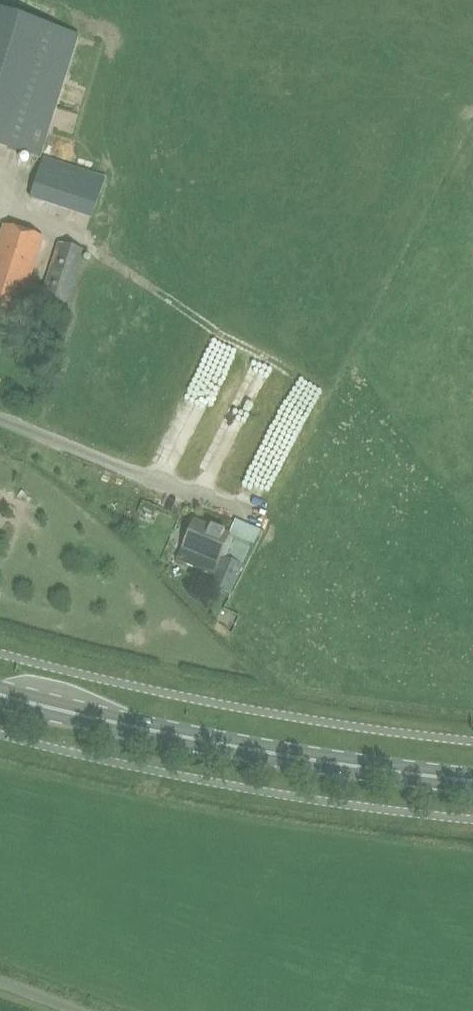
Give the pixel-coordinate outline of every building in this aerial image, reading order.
[(39,159),(78,37),(0,12),(0,147),(39,159)] [(106,179),(44,158),(31,197),(47,202),(47,201),(93,217),(106,179)] [(41,237),(4,226),(0,238),(0,327),(13,331),(24,294),(41,299),(40,302),(67,310),(85,253),(58,245),(44,290),(27,284),(41,237)] [(248,480),(248,490),(268,489),(268,480),(248,480)] [(220,557),(223,558),(242,566),(250,549),(251,550),(260,531),(234,519),(234,522),(229,534),(194,520),(178,562),(212,575),(216,565),(220,557)] [(231,593),(242,566),(223,558),(212,586),(231,593)]
